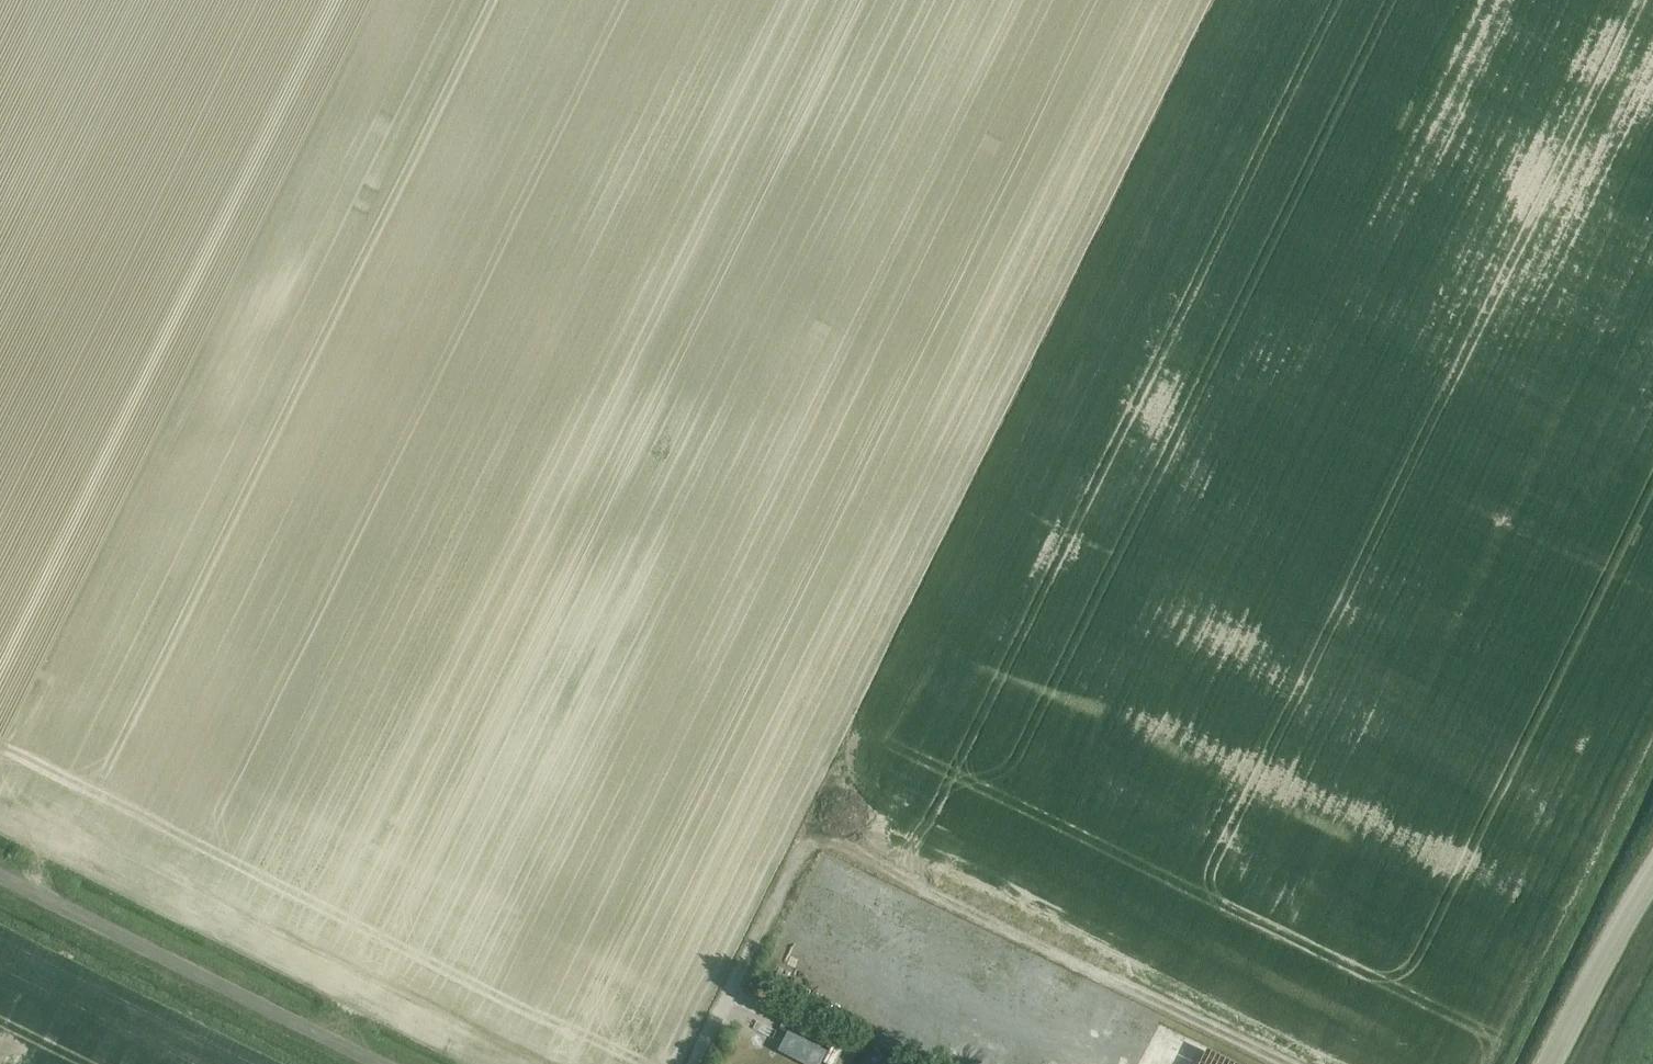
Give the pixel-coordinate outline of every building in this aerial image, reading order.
[(883,1058),(870,1052),(864,1063),(880,1063),(883,1058)]
